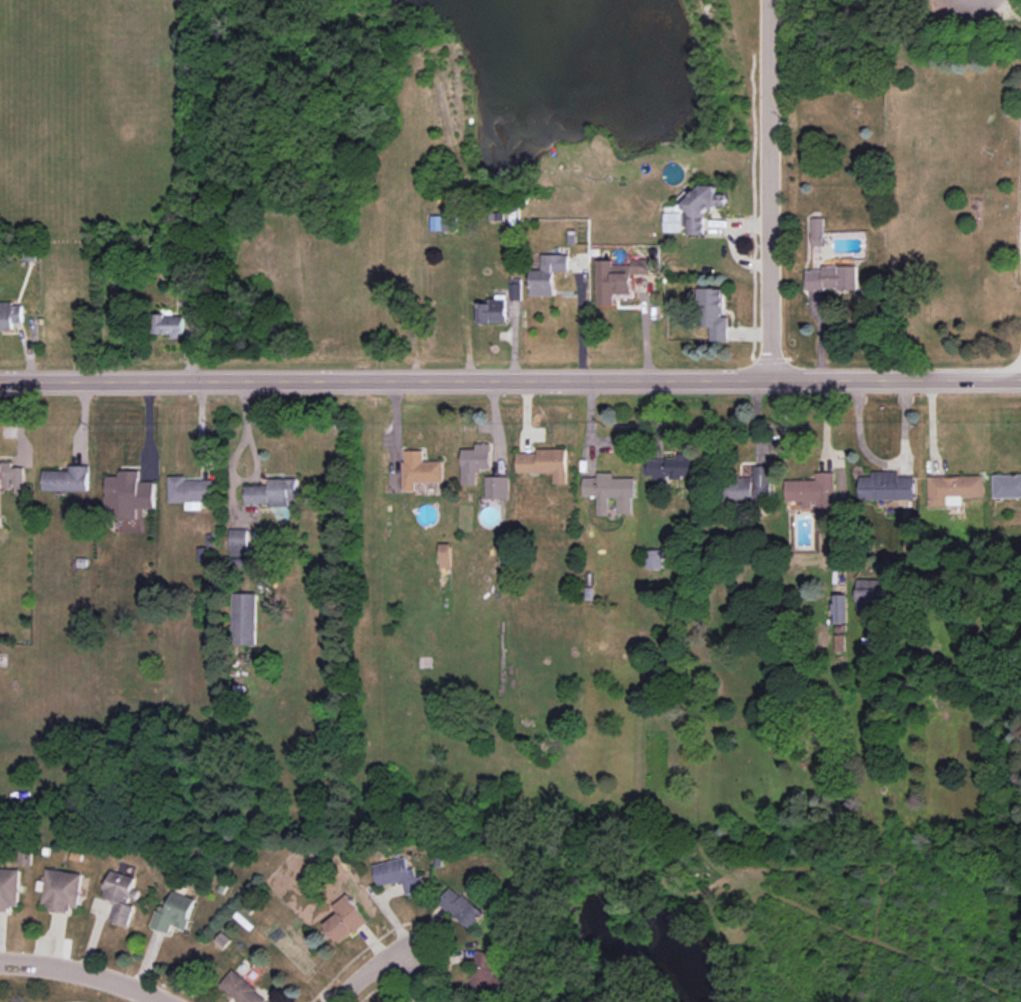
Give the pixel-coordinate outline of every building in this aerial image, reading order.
[(688,235),(705,234),(705,208),(726,208),(726,194),(716,194),(716,188),(687,188),(688,235)] [(457,231),(458,216),(431,215),(431,230),(457,231)] [(825,245),(825,218),(812,218),(812,246),(825,245)] [(569,255),(543,254),(542,270),(531,270),(531,295),(555,296),(555,271),(569,271),(569,255)] [(650,258),(632,259),(633,274),(651,274),(650,258)] [(632,294),(631,264),(614,265),(614,260),(597,260),(598,305),(614,305),(614,294),(632,294)] [(859,265),(822,266),(822,270),(807,270),(807,289),(859,289),(859,265)] [(522,279),(510,279),(511,300),(522,300),(522,279)] [(728,340),(728,316),(724,316),(724,288),(699,288),(699,326),(711,326),(711,340),(728,340)] [(479,303),(479,322),(508,322),(507,299),(489,299),(490,303),(479,303)] [(22,303),(0,303),(0,329),(12,329),(12,322),(22,322),(22,303)] [(184,315),(155,316),(156,334),(172,334),(172,336),(185,336),(184,315)] [(477,485),(477,470),(491,469),(490,443),(476,444),(476,449),(462,449),(462,485),(477,485)] [(567,449),(537,449),(537,453),(517,453),(517,473),(554,473),(554,483),(567,483),(567,449)] [(424,461),(424,450),(403,450),(404,491),(417,491),(417,482),(444,482),(444,461),(424,461)] [(647,457),(647,476),(653,476),(653,485),(666,484),(666,478),(696,477),(696,456),(647,457)] [(12,467),(12,461),(0,461),(0,479),(3,479),(3,487),(16,487),(16,493),(25,493),(24,467),(12,467)] [(69,471),(43,470),(42,490),(88,492),(89,466),(69,465),(69,471)] [(772,465),(754,465),(754,477),(729,477),(729,500),(772,500),(772,465)] [(155,508),(154,481),(139,482),(139,470),(120,471),(120,476),(106,476),(107,518),(137,517),(137,509),(155,508)] [(860,499),(916,500),(916,477),(899,477),(900,471),(873,471),(873,477),(860,477),(860,499)] [(583,496),(598,496),(598,514),(609,514),(609,497),(617,497),(617,514),(632,514),(632,498),(635,498),(635,478),(613,478),(613,472),(597,472),(597,477),(583,477),(583,496)] [(835,472),(816,472),(816,480),(786,480),(786,501),(802,501),(802,507),(816,507),(816,529),(836,529),(835,472)] [(993,475),(994,498),(1020,497),(1020,474),(993,475)] [(985,497),(984,475),(929,476),(929,506),(962,506),(962,497),(985,497)] [(169,502),(186,502),(186,509),(203,509),(202,500),(217,500),(216,479),(185,480),(185,476),(169,476),(169,502)] [(509,476),(486,476),(486,499),(509,498),(509,476)] [(245,505),(298,504),(298,478),(268,479),(268,485),(245,485),(245,505)] [(230,555),(250,556),(250,529),(230,528),(230,555)] [(440,567),(451,567),(451,544),(440,544),(440,567)] [(663,549),(644,550),(645,569),(664,569),(663,549)] [(857,610),(889,610),(890,586),(881,586),(881,579),(857,579),(857,610)] [(256,645),(257,593),(234,593),(233,644),(256,645)] [(832,595),(833,623),(847,623),(847,594),(832,595)] [(373,865),(378,887),(403,881),(406,895),(426,890),(423,875),(417,877),(415,868),(409,869),(406,857),(373,865)] [(83,873),(47,868),(42,903),(50,904),(49,910),(70,913),(71,907),(78,908),(83,873)] [(20,869),(0,869),(0,911),(10,911),(10,905),(19,906),(20,869)] [(136,877),(110,870),(103,898),(116,901),(111,921),(129,926),(136,902),(137,902),(140,890),(133,888),(136,877)] [(484,914),(452,886),(438,901),(470,930),(484,914)] [(196,898),(172,891),(168,906),(159,904),(152,927),(170,932),(172,924),(187,929),(196,898)] [(368,922),(349,894),(333,905),(339,914),(325,923),(339,943),(368,922)] [(473,986),(502,988),(503,972),(495,972),(496,953),(475,952),(473,986)] [(269,998),(232,969),(220,985),(242,1001),(266,1001),(269,998)]
